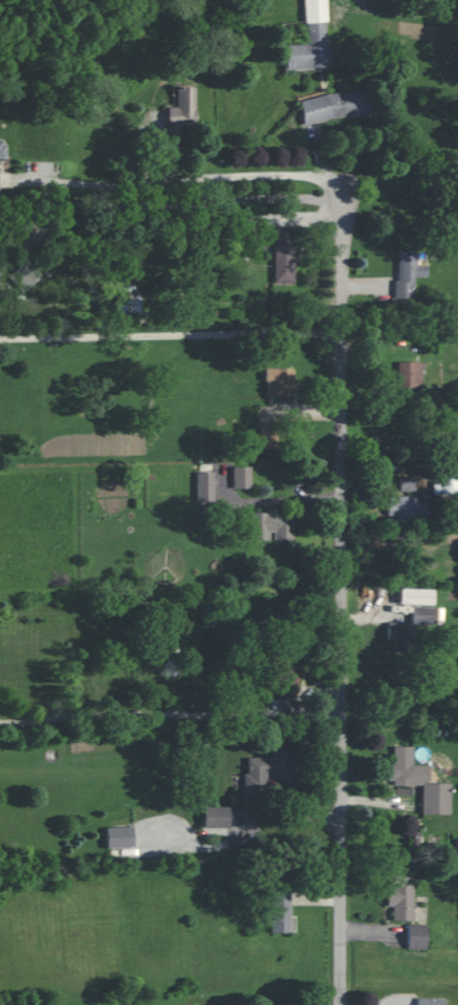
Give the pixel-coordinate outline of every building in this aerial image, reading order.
[(306,44),(285,45),(286,69),(328,67),(325,0),(304,0),(306,44)] [(167,134),(180,134),(180,125),(195,125),(194,86),(175,87),(176,106),(166,107),(167,134)] [(300,98),(303,122),(369,115),(366,91),(300,98)] [(273,283),(293,283),(294,265),(296,265),(297,226),(274,226),(273,283)] [(396,249),(395,299),(412,299),(413,276),(426,277),(426,265),(416,265),(416,249),(396,249)] [(40,276),(25,261),(8,277),(23,292),(40,276)] [(140,313),(139,286),(117,286),(118,314),(140,313)] [(421,362),(397,362),(397,387),(421,387),(421,362)] [(293,368),(265,368),(265,395),(293,395),(293,368)] [(275,427),(260,426),(259,449),(274,449),(275,427)] [(251,488),(251,466),(233,466),(233,488),(251,488)] [(433,468),(433,494),(457,493),(457,468),(433,468)] [(196,501),(213,501),(213,472),(196,472),(196,501)] [(399,490),(415,491),(415,477),(400,477),(399,490)] [(387,518),(422,518),(422,496),(387,497),(387,518)] [(248,511),(249,540),(271,540),(292,540),(292,512),(275,513),(275,511),(248,511)] [(433,589),(400,588),(399,604),(432,604),(433,589)] [(412,624),(435,625),(435,606),(412,606),(412,624)] [(413,624),(387,623),(387,639),(412,639),(413,624)] [(293,653),(276,653),(275,682),(292,683),(293,653)] [(450,783),(428,783),(428,765),(413,765),(413,746),(392,746),(392,764),(386,764),(386,784),(421,784),(421,814),(450,813),(450,783)] [(292,782),(292,748),(271,748),(271,757),(247,757),(247,773),(243,773),(243,796),(264,796),(264,788),(274,788),(274,782),(292,782)] [(228,806),(203,807),(203,828),(228,827),(228,806)] [(107,847),(133,846),(132,826),(106,827),(107,847)] [(386,906),(392,906),(392,920),(412,920),(413,885),(387,884),(386,906)] [(270,932),(294,933),(295,916),(290,915),(290,895),(271,894),(270,932)] [(425,949),(426,924),(407,923),(406,948),(425,949)]
